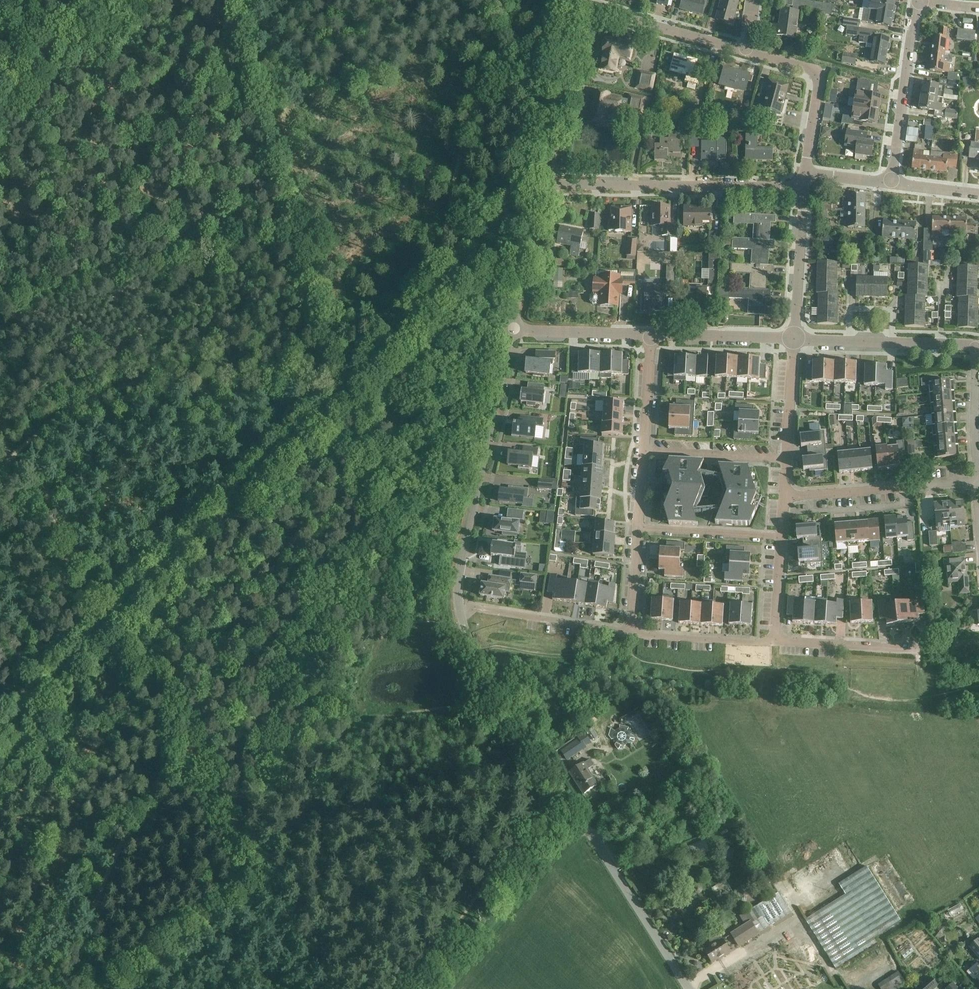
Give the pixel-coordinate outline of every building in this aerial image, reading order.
[(675,2),(681,4),(680,10),(702,15),(706,1),(704,0),(675,0),(675,2)] [(716,19),(733,24),(739,0),(721,0),(716,19)] [(868,10),(877,12),(893,14),(895,13),(896,7),(894,6),(895,1),(888,0),(869,0),(868,10)] [(830,14),(832,4),(823,3),(822,13),(830,14)] [(797,13),(792,12),(781,10),(778,26),(773,26),(772,35),(794,39),(797,13)] [(864,10),(863,22),(875,24),(875,25),(891,27),(891,22),(894,22),(895,16),(893,14),(877,12),(868,10),(864,10)] [(840,19),(838,25),(859,28),(860,21),(844,18),(844,19),(840,19)] [(858,37),(859,28),(838,25),(843,26),(847,27),(846,35),(858,37)] [(934,37),(932,54),(944,55),(946,38),(945,38),(947,28),(941,28),(940,37),(934,37)] [(976,32),(963,30),(962,40),(975,41),(976,32)] [(860,35),(859,43),(872,45),(871,49),(887,52),(887,51),(889,51),(890,45),(888,44),(889,39),(873,37),(860,35)] [(604,52),(601,69),(615,72),(618,55),(629,57),(632,44),(605,38),(603,52),(604,52)] [(887,52),(871,49),(870,54),(865,54),(863,61),(869,62),(885,65),(887,52)] [(843,52),(843,53),(838,52),(837,60),(842,61),(841,63),(855,66),(857,55),(843,52)] [(932,54),(930,71),(948,73),(949,63),(950,56),(944,55),(932,54)] [(698,85),(702,72),(697,71),(700,62),(674,55),(669,72),(686,77),(684,82),(698,85)] [(637,70),(635,88),(652,92),(656,74),(637,70)] [(745,90),(749,75),(737,72),(737,74),(723,70),(719,86),(733,89),(734,87),(745,90)] [(962,78),(965,88),(974,85),(971,75),(962,78)] [(769,90),(764,109),(768,110),(766,117),(765,123),(781,127),(783,121),(790,95),(785,94),(787,85),(768,80),(766,90),(769,90)] [(957,82),(947,80),(947,87),(946,87),(957,89),(957,82)] [(945,87),(923,84),(922,96),(943,99),(944,93),(945,87)] [(870,87),(857,85),(854,107),(879,111),(881,96),(869,95),(870,87)] [(837,90),(830,89),(828,101),(835,102),(837,90)] [(609,94),(595,91),(589,122),(603,125),(605,110),(618,113),(621,99),(608,97),(609,94)] [(628,94),(625,111),(642,114),(645,97),(628,94)] [(946,113),(946,110),(942,109),(942,106),(943,99),(922,96),(920,109),(935,111),(941,112),(946,113)] [(692,105),(687,120),(689,120),(699,121),(702,108),(692,105)] [(879,111),(854,107),(852,117),(843,116),(841,124),(853,126),(854,119),(861,120),(860,121),(877,124),(879,111)] [(946,113),(945,118),(955,119),(957,120),(958,111),(946,109),(946,110),(946,113)] [(934,120),(924,119),(924,126),(926,126),(924,140),(932,141),(934,120)] [(678,120),(678,131),(689,131),(689,122),(689,120),(687,120),(678,120)] [(904,141),(915,143),(917,129),(906,127),(904,141)] [(831,130),(823,129),(822,137),(830,138),(831,130)] [(689,131),(689,144),(698,144),(698,141),(698,131),(689,131)] [(701,148),(701,161),(717,161),(717,159),(726,159),(727,131),(716,131),(716,141),(701,141),(701,148)] [(845,146),(857,148),(856,155),(855,160),(863,161),(864,156),(871,157),(873,143),(866,141),(867,134),(847,131),(845,146)] [(655,144),(655,160),(669,160),(669,153),(669,152),(674,152),(674,153),(680,153),(681,132),(669,132),(669,138),(660,138),(660,144),(655,144)] [(757,148),(757,138),(757,135),(745,135),(745,161),(773,162),(772,148),(757,148)] [(969,158),(978,159),(978,143),(975,143),(974,143),(971,142),(969,158)] [(930,158),(931,152),(914,150),(912,169),(929,171),(930,158)] [(944,153),(931,152),(930,158),(929,171),(946,173),(947,167),(957,169),(958,156),(944,154),(944,153)] [(848,206),(864,206),(865,195),(848,195),(848,206)] [(848,217),(864,217),(864,206),(848,206),(848,217)] [(668,207),(651,207),(651,226),(658,226),(658,236),(676,237),(677,227),(668,227),(668,207)] [(712,220),(712,218),(710,217),(710,210),(696,210),(696,207),(684,207),(684,226),(710,226),(710,220),(712,220)] [(631,233),(631,208),(611,208),(611,221),(609,221),(608,232),(623,231),(623,233),(631,233)] [(589,213),(589,229),(598,229),(600,214),(589,213)] [(732,238),(769,240),(770,223),(775,223),(775,216),(734,213),(733,224),(753,225),(752,239),(732,238)] [(864,217),(848,217),(848,228),(864,228),(864,217)] [(924,229),(923,251),(932,251),(933,238),(941,239),(941,238),(949,239),(949,231),(950,219),(933,218),(932,229),(924,229)] [(950,219),(949,231),(966,232),(966,231),(976,231),(976,225),(967,224),(967,219),(950,219)] [(898,239),(899,222),(883,221),(882,238),(898,239)] [(899,222),(898,239),(915,240),(916,223),(899,222)] [(578,257),(580,248),(583,231),(560,226),(556,243),(571,246),(569,255),(578,257)] [(709,247),(719,247),(720,233),(709,232),(709,244),(703,244),(703,247),(709,247)] [(638,238),(628,237),(626,256),(636,257),(638,238)] [(833,237),(822,237),(822,245),(833,245),(833,237)] [(769,240),(732,238),(731,248),(752,250),(751,264),(768,265),(769,248),(773,248),(774,241),(769,240)] [(930,260),(930,265),(948,265),(948,250),(940,250),(940,260),(930,260)] [(709,252),(709,268),(718,269),(718,253),(709,252)] [(817,277),(836,278),(837,262),(817,262),(817,277)] [(768,265),(751,264),(731,263),(730,269),(730,274),(750,275),(749,289),(769,291),(767,290),(767,273),(772,273),(772,266),(768,265)] [(850,263),(842,263),(842,271),(850,272),(850,263)] [(908,280),(927,281),(928,265),(908,265),(908,280)] [(957,282),(977,282),(977,266),(958,266),(957,282)] [(563,282),(563,269),(551,268),(551,278),(554,278),(553,281),(563,282)] [(718,269),(709,268),(708,284),(717,285),(718,270),(718,269)] [(596,304),(600,301),(600,305),(617,306),(618,293),(621,293),(622,276),(602,275),(602,280),(595,279),(594,292),(595,292),(590,296),(590,302),(592,304),(596,304)] [(836,278),(817,277),(816,292),(818,293),(836,293),(836,278)] [(871,297),(872,278),(856,277),(856,282),(855,297),(871,297)] [(872,278),(871,297),(887,297),(888,278),(872,278)] [(908,280),(907,295),(925,296),(925,297),(927,297),(927,281),(908,280)] [(977,282),(957,282),(957,298),(958,298),(976,298),(977,282)] [(654,285),(653,294),(644,294),(644,309),(654,309),(654,311),(663,311),(664,296),(674,296),(674,285),(654,285)] [(685,291),(684,312),(705,313),(706,287),(697,287),(685,287),(685,291)] [(769,291),(749,289),(749,290),(720,288),(719,297),(729,298),(748,300),(747,314),(765,315),(766,298),(770,298),(771,291),(769,291)] [(837,309),(838,293),(836,293),(818,293),(818,308),(837,309)] [(905,295),(905,312),(925,312),(925,297),(925,296),(907,295),(905,295)] [(978,313),(978,298),(976,298),(958,298),(958,313),(978,313)] [(818,308),(817,324),(837,325),(837,309),(818,308)] [(905,312),(904,327),(924,328),(925,312),(905,312)] [(978,313),(958,313),(958,328),(977,329),(978,313)] [(526,373),(534,374),(534,375),(533,375),(533,376),(544,377),(544,376),(544,375),(549,376),(551,365),(553,365),(553,359),(555,359),(555,352),(536,352),(536,358),(534,358),(533,362),(527,361),(526,373)] [(589,374),(590,353),(579,353),(579,359),(572,359),(572,373),(589,374)] [(589,374),(600,374),(601,354),(590,353),(589,374)] [(600,374),(600,378),(611,379),(611,374),(612,354),(601,354),(600,374)] [(611,374),(628,375),(629,361),(623,360),(623,354),(612,354),(611,374)] [(686,357),(675,356),(675,362),(668,362),(668,376),(674,377),(674,381),(685,381),(685,377),(686,357)] [(727,357),(716,356),(715,377),(726,377),(727,357)] [(697,357),(686,357),(685,377),(696,378),(697,357)] [(696,378),(707,378),(708,358),(697,357),(696,378)] [(727,357),(726,377),(737,378),(738,358),(727,357)] [(738,358),(737,378),(747,379),(748,358),(738,358)] [(747,379),(765,380),(766,365),(760,365),(760,359),(748,358),(747,379)] [(823,382),(823,362),(812,361),(812,368),(806,367),(806,382),(823,382)] [(834,383),(834,362),(823,362),(823,382),(834,383)] [(845,383),(845,362),(834,362),(834,383),(845,383)] [(845,383),(856,383),(856,363),(845,362),(845,383)] [(876,365),(864,365),(864,385),(875,386),(876,365)] [(875,386),(885,386),(885,390),(892,390),(893,372),(887,372),(887,366),(876,365),(875,386)] [(898,379),(898,387),(908,387),(908,378),(898,379)] [(930,393),(954,391),(953,380),(933,382),(933,378),(921,379),(921,386),(929,385),(930,393)] [(520,400),(520,402),(527,402),(527,406),(535,407),(535,403),(544,404),(545,393),(543,392),(544,385),(528,384),(528,390),(522,390),(521,394),(519,394),(518,400),(520,400)] [(955,402),(954,391),(930,393),(931,404),(955,402)] [(669,418),(689,419),(693,419),(694,401),(676,400),(676,407),(670,406),(669,418)] [(623,413),(624,402),(604,401),(603,412),(623,413)] [(931,404),(931,415),(955,413),(955,402),(931,404)] [(759,423),(759,412),(753,412),(754,405),(735,404),(734,422),(759,423)] [(623,413),(603,412),(602,423),(623,424),(623,413)] [(956,423),(955,413),(931,415),(932,425),(956,423)] [(513,436),(535,439),(536,427),(542,428),(543,420),(521,417),(520,425),(514,424),(513,436)] [(693,419),(689,419),(669,418),(668,429),(675,429),(674,435),(693,436),(693,429),(693,419)] [(734,422),(733,439),(752,440),(752,434),(758,434),(759,423),(734,422)] [(623,424),(602,423),(602,434),(622,435),(623,424)] [(957,434),(956,423),(932,425),(933,436),(957,434)] [(801,435),(800,435),(801,447),(807,446),(807,452),(826,450),(825,445),(824,431),(817,432),(805,433),(801,433),(801,435)] [(933,436),(934,446),(958,445),(957,434),(933,436)] [(584,445),(583,455),(604,457),(605,445),(598,445),(599,439),(580,438),(580,445),(584,445)] [(905,459),(903,441),(896,442),(896,446),(886,447),(888,467),(900,466),(899,460),(905,459)] [(959,457),(958,445),(934,446),(935,458),(959,457)] [(886,447),(875,448),(877,468),(888,467),(886,447)] [(529,469),(529,468),(531,468),(533,456),(537,457),(538,449),(524,448),(523,455),(509,453),(508,465),(519,466),(519,468),(518,468),(518,469),(530,470),(529,469)] [(828,470),(826,450),(807,452),(808,458),(802,458),(803,470),(809,470),(809,472),(828,470)] [(859,451),(861,471),(872,470),(870,450),(859,451)] [(848,452),(850,472),(861,471),(859,451),(848,452)] [(848,452),(837,453),(839,473),(850,472),(848,452)] [(583,466),(603,467),(604,457),(583,455),(583,466)] [(704,461),(669,459),(663,473),(698,475),(704,461)] [(747,467),(718,465),(723,480),(752,482),(747,467)] [(583,466),(582,477),(602,478),(603,467),(583,466)] [(698,475),(668,474),(669,474),(669,476),(673,489),(672,491),(709,494),(709,490),(706,490),(702,490),(698,475)] [(602,489),(602,478),(582,477),(581,488),(602,489)] [(539,480),(538,488),(552,490),(553,482),(539,480)] [(723,480),(727,495),(762,497),(762,496),(756,496),(752,482),(723,480)] [(527,499),(529,489),(512,487),(511,491),(500,490),(500,492),(498,492),(497,499),(499,499),(499,502),(523,504),(523,498),(527,499)] [(581,498),(581,499),(601,500),(602,489),(581,488),(581,498)] [(669,498),(664,509),(693,511),(699,497),(706,498),(708,498),(709,494),(672,491),(670,495),(669,498)] [(762,497),(727,495),(721,509),(756,511),(762,497)] [(576,498),(575,516),(594,517),(594,511),(600,511),(601,500),(576,498)] [(949,503),(950,522),(950,527),(958,527),(964,526),(963,502),(949,503)] [(950,527),(950,522),(949,503),(935,505),(937,529),(940,529),(940,532),(951,531),(950,527)] [(664,509),(669,525),(698,526),(693,511),(664,509)] [(721,509),(715,523),(750,525),(756,511),(721,509)] [(519,520),(519,519),(522,520),(523,511),(508,510),(507,518),(508,518),(508,521),(495,520),(495,524),(492,524),(491,530),(494,530),(494,531),(503,533),(503,535),(517,537),(517,534),(518,534),(519,522),(519,520)] [(897,538),(907,537),(907,541),(914,540),(913,522),(907,522),(906,516),(895,517),(897,538)] [(897,538),(895,517),(884,518),(886,538),(897,538)] [(856,522),(858,543),(869,542),(867,521),(856,522)] [(867,521),(869,542),(880,541),(878,521),(867,521)] [(596,522),(595,532),(595,533),(615,535),(616,523),(596,522)] [(845,523),(847,543),(846,543),(847,548),(858,547),(858,543),(856,522),(845,523)] [(845,523),(834,524),(836,544),(846,543),(847,543),(845,523)] [(803,544),(821,543),(820,524),(801,525),(802,527),(796,528),(797,539),(803,539),(803,544)] [(938,545),(936,531),(928,532),(929,546),(938,545)] [(614,545),(615,535),(595,533),(595,532),(591,532),(590,544),(594,544),(614,545)] [(515,540),(514,546),(492,543),(491,555),(501,557),(500,565),(525,568),(526,554),(521,553),(521,547),(521,541),(515,540)] [(679,560),(680,550),(684,551),(685,543),(666,542),(666,548),(660,548),(659,559),(679,560)] [(962,542),(952,542),(952,553),(966,552),(966,544),(962,545),(962,542)] [(823,563),(821,543),(803,544),(803,550),(797,551),(798,562),(804,562),(804,564),(823,563)] [(614,556),(614,545),(594,544),(593,555),(614,556)] [(750,565),(750,554),(744,553),(745,547),(726,546),(726,554),(730,554),(729,564),(750,565)] [(659,559),(658,570),(665,571),(664,577),(682,578),(683,571),(679,570),(679,560),(659,559)] [(958,582),(959,594),(969,593),(968,572),(965,573),(964,559),(944,560),(944,567),(947,567),(949,583),(958,582)] [(922,562),(915,563),(916,573),(923,572),(922,562)] [(729,564),(729,574),(725,573),(724,581),(742,582),(743,576),(749,576),(750,565),(729,564)] [(536,576),(521,574),(520,583),(535,584),(536,576)] [(553,600),(564,601),(567,581),(568,577),(550,575),(547,593),(554,594),(553,600)] [(504,599),(505,591),(509,592),(510,585),(511,579),(490,576),(488,585),(482,584),(480,596),(487,597),(497,599),(497,598),(504,599)] [(564,601),(574,603),(578,583),(567,581),(564,601)] [(599,586),(596,606),(607,608),(608,602),(614,603),(617,585),(599,582),(598,586),(599,586)] [(588,585),(578,583),(574,603),(585,605),(588,585)] [(585,605),(596,606),(599,586),(598,586),(588,585),(585,605)] [(663,596),(662,596),(662,600),(651,599),(650,619),(661,620),(663,596)] [(661,620),(673,621),(674,596),(663,596),(661,620)] [(908,622),(919,621),(919,615),(925,614),(923,596),(915,597),(916,601),(906,602),(908,622)] [(804,602),(795,601),(795,597),(787,597),(786,615),(792,616),(792,622),(803,622),(804,602)] [(814,623),(825,624),(826,603),(827,603),(827,599),(815,599),(815,603),(814,623)] [(700,625),(711,625),(713,605),(713,601),(702,600),(701,604),(702,604),(700,625)] [(825,624),(836,625),(836,618),(843,619),(844,600),(836,600),(836,604),(827,603),(826,603),(825,624)] [(895,603),(885,604),(885,600),(877,601),(879,619),(885,619),(886,625),(897,624),(895,603)] [(803,622),(814,623),(815,603),(804,602),(803,622)] [(860,602),(852,603),(849,603),(850,623),(861,623),(860,602)] [(861,623),(873,622),(872,602),(860,602),(861,623)] [(897,624),(908,622),(906,602),(895,603),(897,624)] [(691,604),(680,603),(678,623),(689,624),(691,604)] [(691,604),(689,624),(700,625),(702,604),(701,604),(691,604)] [(740,625),(741,605),(730,604),(729,624),(740,625)] [(711,625),(722,626),(724,606),(713,605),(711,625)] [(752,605),(741,605),(740,625),(751,626),(752,605)] [(579,739),(561,751),(567,760),(586,748),(585,746),(591,742),(584,731),(577,736),(579,739)] [(626,736),(624,733),(621,732),(618,734),(617,737),(619,741),(623,741),(625,739),(626,736)] [(569,772),(583,794),(598,784),(588,769),(593,765),(590,759),(584,763),(583,763),(569,772)] [(720,848),(719,857),(733,858),(733,849),(733,848),(720,847),(720,848)] [(870,864),(896,910),(913,900),(887,854),(870,864)] [(835,882),(843,895),(804,917),(832,968),(875,944),(871,937),(898,923),(866,865),(835,882)] [(751,922),(731,933),(739,945),(792,913),(779,892),(746,913),(751,922)] [(959,904),(946,910),(948,916),(961,910),(959,904)] [(720,960),(731,953),(722,938),(711,945),(711,946),(705,950),(712,963),(719,959),(720,960)] [(970,946),(978,957),(978,938),(970,946)] [(879,988),(891,988),(902,981),(895,971),(875,984),(879,988)] [(917,988),(933,988),(938,985),(931,977),(926,981),(918,988),(917,988)]
